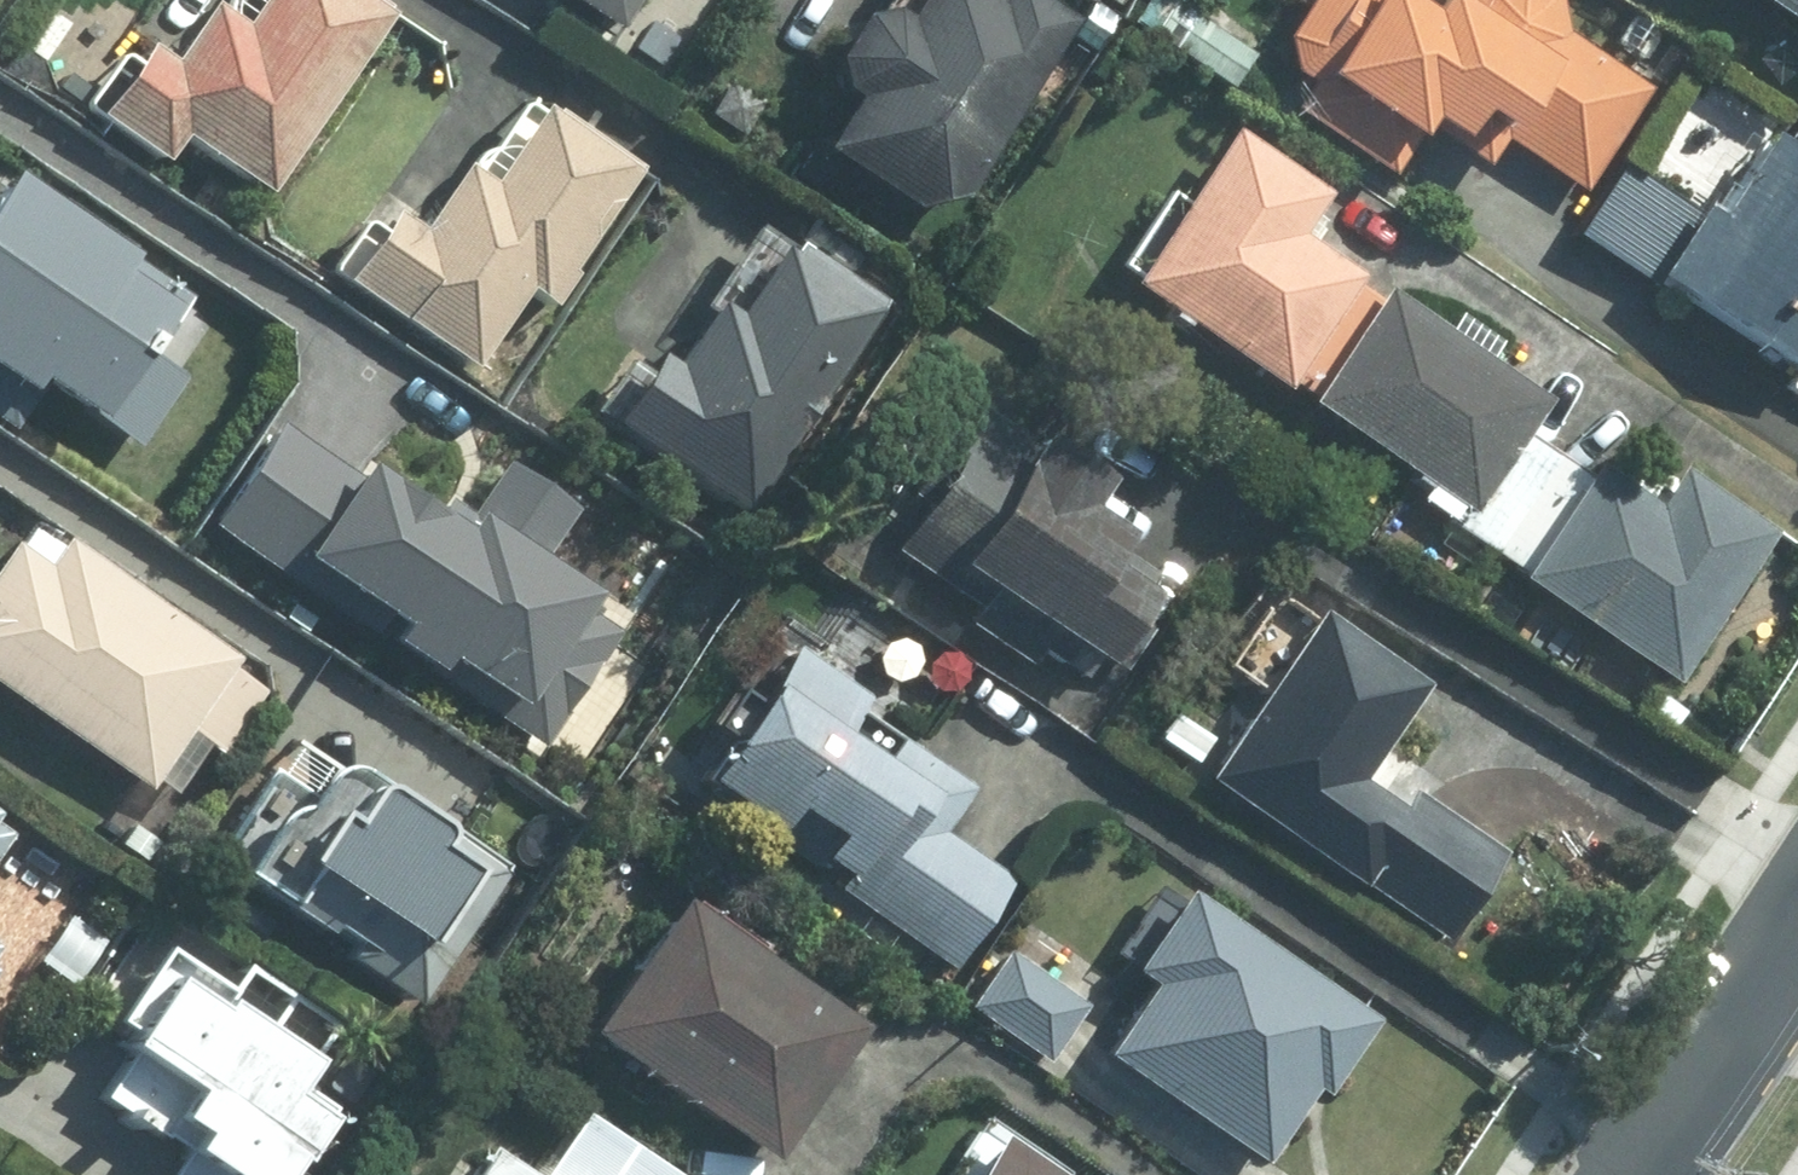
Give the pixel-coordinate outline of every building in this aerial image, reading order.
[(367,0),(223,0),(218,7),(209,0),(175,0),(147,43),(121,28),(76,99),(91,110),(149,150),(164,124),(251,179),(367,0)] [(609,19),(611,19),(622,0),(579,0),(609,19)] [(812,39),(819,71),(830,79),(833,81),(800,130),(802,132),(894,191),(933,184),(946,183),(947,181),(993,110),(1062,6),(1053,0),(838,0),(812,39)] [(1142,24),(1224,79),(1246,47),(1176,0),(1158,0),(1142,24)] [(1271,24),(1279,60),(1298,71),(1280,96),(1381,166),(1415,115),(1477,155),(1495,130),(1575,182),(1641,80),(1558,23),(1553,0),(1288,0),(1271,24)] [(1797,21),(1797,0),(1767,0),(1797,21)] [(1653,26),(1627,8),(1609,32),(1636,51),(1653,26)] [(538,293),(627,157),(543,102),(518,85),(464,165),(437,147),(420,175),(394,212),(386,206),(366,194),(356,211),(324,266),(323,268),(459,358),(511,279),(513,277),(538,293)] [(1276,380),(1282,372),(1352,266),(1352,264),(1339,256),(1289,223),(1291,223),(1307,199),(1319,181),(1222,115),(1221,113),(1172,185),(1120,261),(1116,270),(1118,272),(1275,380),(1276,380)] [(1759,121),(1705,202),(1693,193),(1687,202),(1611,152),(1610,152),(1563,225),(1642,278),(1644,276),(1649,268),(1797,365),(1797,364),(1797,147),(1759,121)] [(25,172),(0,211),(0,415),(16,425),(42,384),(138,445),(221,315),(135,260),(143,248),(25,172)] [(770,233),(757,228),(755,229),(748,240),(712,295),(692,284),(652,346),(651,346),(634,335),(626,345),(588,403),(588,405),(723,495),(724,495),(755,448),(864,285),(774,228),(770,233)] [(1465,504),(1541,391),(1542,389),(1372,276),(1295,391),(1465,504)] [(519,540),(515,537),(295,388),(252,455),(269,466),(374,536),(368,546),(322,617),(333,626),(440,698),(467,654),(542,703),(619,583),(622,582),(531,523),(531,524),(519,540)] [(1024,419),(1016,429),(961,392),(906,474),(919,483),(883,541),(970,600),(958,616),(1021,657),(1032,639),(1078,670),(1093,647),(1117,664),(1146,621),(1145,621),(1124,607),(1150,568),(1102,535),(1114,519),(1071,491),(1090,463),(1024,419)] [(1638,487),(1621,476),(1583,449),(1572,466),(1510,564),(1507,567),(1669,676),(1691,642),(1768,524),(1769,522),(1686,467),(1670,458),(1653,482),(1644,475),(1643,478),(1638,487)] [(29,527),(15,518),(4,534),(1,537),(0,537),(0,690),(129,779),(138,769),(159,784),(195,736),(207,745),(250,683),(213,658),(221,645),(214,640),(96,559),(52,528),(50,528),(44,538),(29,527)] [(1397,792),(1392,798),(1351,770),(1415,675),(1413,675),(1301,599),(1190,767),(1352,876),(1439,934),(1468,892),(1499,844),(1404,782),(1397,792)] [(1002,871),(934,827),(936,825),(965,779),(964,779),(849,702),(857,687),(856,687),(772,629),(677,774),(676,775),(801,858),(807,849),(833,866),(837,870),(834,875),(829,882),(947,959),(1005,873),(1002,871)] [(1150,730),(1189,756),(1205,732),(1168,706),(1150,730)] [(516,855),(314,722),(282,773),(258,757),(183,874),(412,1021),(516,855)] [(1316,1088),(1367,1010),(1365,1010),(1169,878),(1114,959),(1131,970),(1134,972),(1136,973),(1090,1042),(1088,1044),(1255,1155),(1260,1146),(1303,1080),(1305,1080),(1315,1086),(1316,1088)] [(751,1149),(844,1013),(655,880),(654,879),(561,1018),(618,1057),(751,1149)] [(1042,1058),(1080,999),(1000,942),(960,1001),(984,1017),(1038,1054),(1042,1058)] [(147,962),(112,1017),(103,1031),(120,1040),(87,1088),(97,1096),(176,1145),(155,1174),(257,1174),(309,1105),(270,1077),(293,1044),(202,985),(196,994),(147,962)] [(1057,1169),(989,1123),(954,1174),(1066,1174),(1057,1169)] [(468,1131),(465,1136),(439,1174),(536,1174),(468,1131)]
